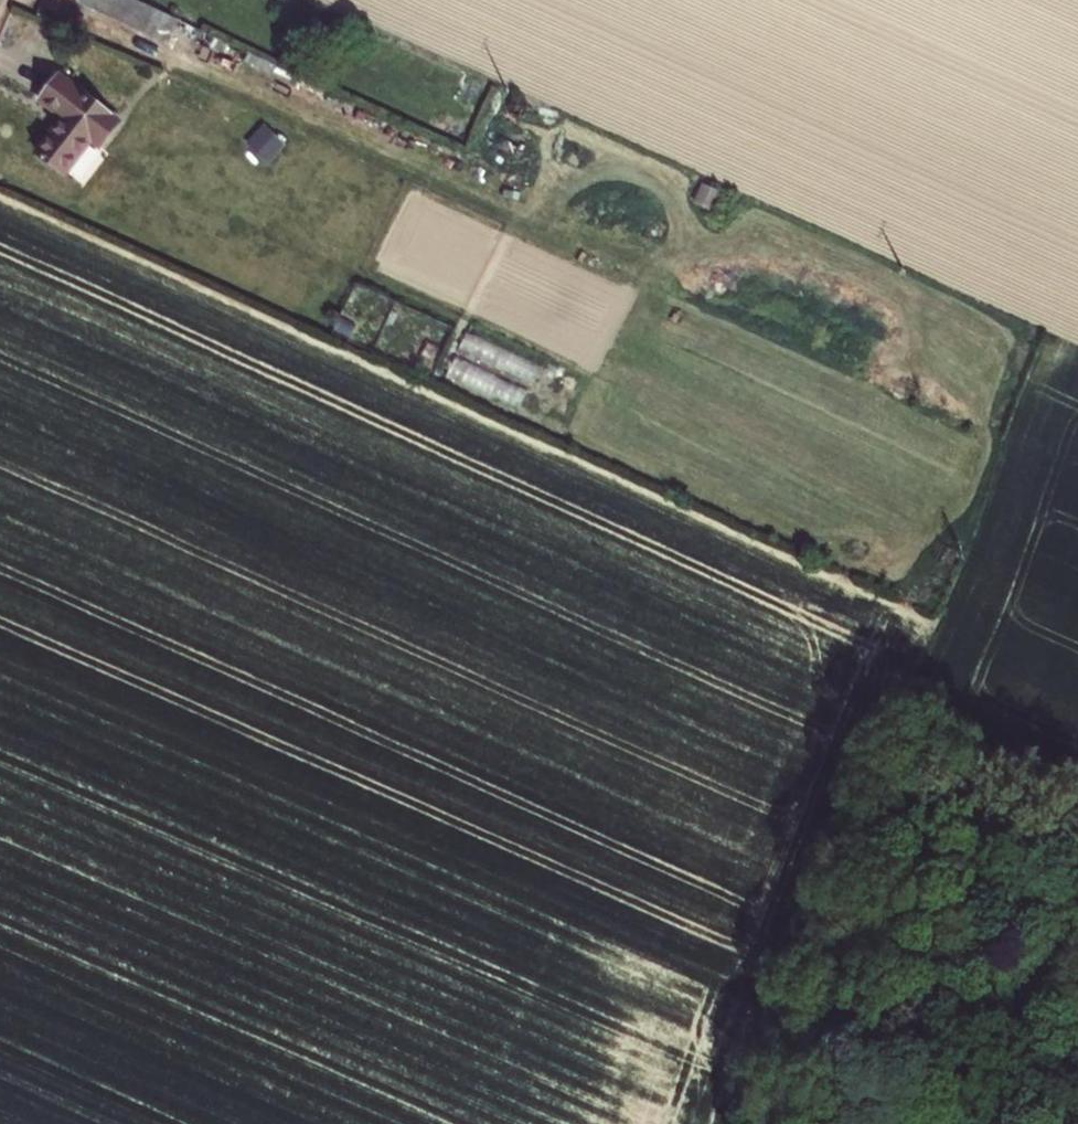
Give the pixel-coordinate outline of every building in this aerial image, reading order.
[(135,0),(71,0),(70,2),(171,46),(182,21),(135,0)] [(120,118),(58,73),(35,103),(58,120),(35,152),(62,171),(87,143),(97,149),(120,118)] [(284,146),(263,123),(243,144),(266,164),(284,146)]
